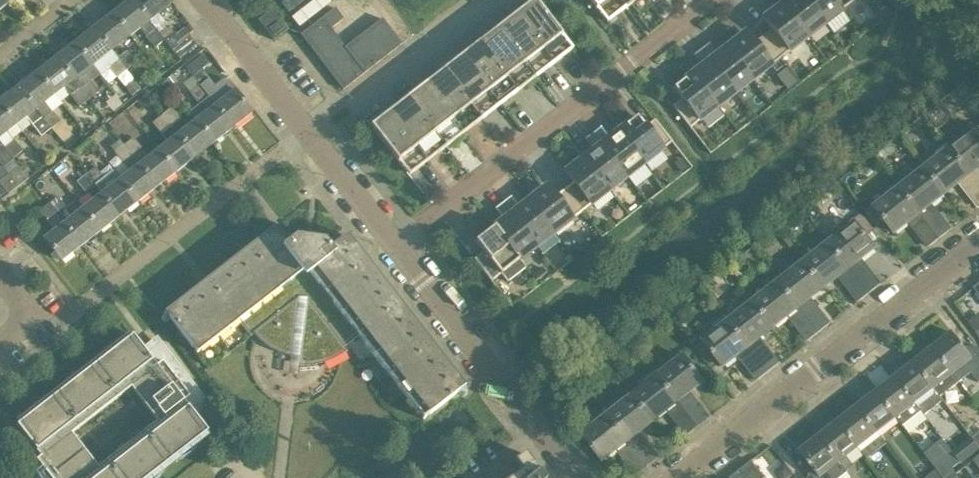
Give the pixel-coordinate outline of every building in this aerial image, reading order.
[(11,1),(10,0),(0,0),(0,10),(11,1)] [(132,0),(129,0),(112,13),(130,36),(139,29),(145,36),(154,48),(164,41),(155,29),(132,0)] [(181,42),(174,33),(159,14),(169,6),(164,0),(132,0),(155,29),(164,41),(172,51),(173,50),(179,58),(196,45),(189,36),(181,42)] [(535,0),(533,0),(515,14),(554,63),(572,49),(535,0)] [(606,22),(625,8),(619,0),(589,0),(606,22)] [(625,8),(636,0),(619,0),(625,8)] [(807,37),(825,23),(806,0),(787,0),(782,4),(807,37)] [(842,10),(834,0),(806,0),(825,23),(842,10)] [(842,10),(855,0),(834,0),(842,10)] [(667,8),(662,1),(656,6),(661,13),(667,8)] [(780,58),(807,37),(782,4),(763,18),(771,29),(762,36),(780,58)] [(890,14),(884,6),(874,14),(880,22),(890,14)] [(401,44),(382,19),(345,47),(331,29),(343,19),(335,8),(300,35),(343,90),(401,44)] [(287,30),(271,10),(258,20),(273,40),(287,30)] [(93,28),(111,51),(130,36),(112,13),(93,28)] [(536,77),(554,63),(515,14),(497,28),(536,77)] [(74,42),(92,66),(111,51),(93,28),(74,42)] [(497,28),(479,42),(518,91),(536,77),(497,28)] [(726,47),(752,80),(780,58),(762,36),(753,43),(745,32),(726,47)] [(55,57),(73,81),(92,66),(74,42),(55,57)] [(500,105),(518,91),(479,42),(461,56),(500,105)] [(735,93),(752,80),(726,47),(717,54),(709,43),(701,49),(735,93)] [(701,66),(692,73),(718,106),(735,93),(701,49),(693,55),(701,66)] [(126,51),(117,58),(126,70),(135,63),(126,51)] [(203,55),(186,68),(193,76),(200,85),(199,86),(209,98),(208,98),(214,106),(214,105),(232,128),(252,113),(234,90),(224,98),(209,79),(202,69),(210,63),(203,55)] [(461,56),(443,70),(481,119),(500,105),(461,56)] [(79,88),(73,81),(55,57),(36,72),(54,95),(64,88),(79,107),(88,100),(79,88)] [(117,78),(118,76),(125,71),(126,70),(117,58),(108,66),(117,78)] [(463,133),(481,119),(443,70),(425,84),(463,133)] [(17,87),(50,129),(60,122),(51,110),(50,111),(44,103),(54,95),(36,72),(17,87)] [(690,128),(718,106),(692,73),(674,88),(682,98),(672,106),(690,128)] [(178,84),(173,77),(165,83),(170,90),(178,84)] [(126,88),(132,95),(139,90),(133,82),(126,88)] [(425,84),(407,98),(445,147),(463,133),(425,84)] [(199,86),(190,93),(199,105),(208,98),(209,98),(199,86)] [(50,129),(17,87),(0,100),(0,104),(16,125),(26,117),(41,136),(50,129)] [(146,97),(137,103),(143,110),(151,104),(146,97)] [(407,98),(389,112),(427,161),(445,147),(407,98)] [(0,104),(0,138),(16,125),(0,104)] [(214,106),(195,120),(213,143),(232,128),(214,105),(214,106)] [(171,108),(162,116),(171,127),(180,120),(171,108)] [(427,161),(389,112),(370,126),(409,176),(427,161)] [(162,116),(152,123),(161,135),(167,142),(158,149),(175,172),(194,158),(176,135),(171,127),(162,116)] [(672,142),(654,119),(645,127),(637,116),(618,131),(643,164),(672,142)] [(195,120),(176,135),(194,158),(213,143),(195,120)] [(626,177),(643,164),(618,131),(609,138),(601,127),(592,133),(626,177)] [(978,185),(978,132),(976,129),(950,149),(978,185)] [(584,157),(609,190),(626,177),(592,133),(585,139),(593,150),(584,157)] [(133,138),(124,145),(156,187),(175,172),(158,149),(148,157),(133,138)] [(12,159),(13,158),(22,151),(13,139),(4,147),(3,147),(12,159)] [(120,140),(110,147),(114,152),(124,145),(120,140)] [(28,178),(13,158),(12,159),(3,147),(4,147),(0,142),(0,162),(10,175),(0,183),(9,193),(28,178)] [(124,145),(114,152),(129,171),(119,179),(138,202),(156,187),(124,145)] [(944,194),(959,182),(978,207),(978,185),(950,149),(924,169),(944,194)] [(581,212),(609,190),(584,157),(566,171),(574,181),(564,189),(581,212)] [(676,166),(681,172),(688,166),(684,160),(676,166)] [(95,167),(86,174),(95,186),(104,178),(95,167)] [(900,188),(940,238),(950,230),(930,205),(944,194),(924,169),(900,188)] [(85,193),(95,186),(86,174),(76,182),(85,193)] [(119,179),(101,193),(119,217),(138,202),(119,179)] [(528,200),(553,233),(581,212),(564,189),(556,196),(548,185),(528,200)] [(909,222),(929,247),(940,238),(900,188),(874,208),(894,233),(909,222)] [(101,193),(82,208),(100,231),(119,217),(101,193)] [(57,216),(67,208),(57,196),(48,204),(57,216)] [(536,246),(553,233),(528,200),(519,207),(511,197),(503,203),(536,246)] [(503,219),(494,227),(519,259),(520,259),(536,246),(503,203),(495,209),(503,219)] [(48,223),(57,216),(48,204),(38,211),(48,223)] [(72,216),(63,223),(81,246),(100,231),(82,208),(72,216)] [(53,231),(44,238),(61,261),(81,246),(63,223),(53,231)] [(830,242),(869,293),(880,285),(860,260),(875,248),(855,223),(830,242)] [(196,354),(238,321),(250,336),(258,331),(262,335),(264,338),(267,340),(271,343),(272,344),(274,345),(277,346),(283,349),(286,350),(290,351),(290,356),(299,357),(298,362),(299,362),(299,361),(305,361),(308,361),(311,361),(317,360),(323,358),(328,357),(333,354),(338,351),(340,350),(343,348),(346,352),(360,341),(423,420),(464,388),(346,236),(330,249),(324,241),(323,242),(296,238),(295,237),(288,243),(275,227),(165,312),(196,354)] [(526,267),(520,259),(519,259),(494,227),(475,241),(484,252),(474,259),(491,281),(501,274),(507,282),(526,267)] [(805,262),(824,288),(839,277),(858,302),(869,293),(830,242),(805,262)] [(780,282),(819,333),(829,324),(810,299),(824,288),(805,262),(780,282)] [(542,269),(531,277),(536,283),(546,275),(542,269)] [(754,302),(774,327),(788,316),(808,341),(819,333),(780,282),(754,302)] [(730,321),(769,372),(779,364),(759,339),(774,327),(754,302),(749,294),(736,305),(741,312),(730,321)] [(738,356),(757,381),(769,372),(730,321),(703,342),(723,367),(738,356)] [(978,347),(969,354),(952,333),(933,348),(959,382),(971,373),(978,382),(978,348),(978,347)] [(208,405),(159,342),(145,352),(131,334),(15,425),(40,457),(36,460),(50,477),(151,477),(208,434),(194,415),(208,405)] [(959,382),(933,348),(913,363),(934,389),(940,397),(959,382)] [(659,376),(699,426),(709,419),(689,393),(704,382),(684,356),(659,376)] [(895,377),(915,403),(934,389),(913,363),(895,377)] [(598,390),(608,383),(600,373),(590,380),(598,390)] [(634,395),(654,421),(667,410),(687,435),(699,426),(659,376),(634,395)] [(915,403),(895,377),(876,392),(896,418),(902,426),(921,411),(915,403)] [(857,407),(877,433),(896,418),(876,392),(857,407)] [(608,416),(647,466),(658,458),(638,433),(654,421),(634,395),(608,416)] [(838,422),(858,448),(877,433),(857,407),(838,422)] [(617,449),(637,475),(647,466),(608,416),(582,436),(602,461),(617,449)] [(818,437),(839,463),(858,448),(838,422),(818,437)] [(0,438),(0,440),(19,464),(30,456),(10,430),(0,438)] [(839,463),(818,437),(800,451),(817,473),(811,477),(832,477),(827,472),(839,463)] [(969,456),(978,448),(972,438),(962,446),(969,456)] [(524,454),(514,462),(521,471),(511,477),(543,477),(524,454)] [(730,477),(765,477),(751,461),(730,477)] [(954,471),(947,462),(936,470),(941,477),(945,477),(954,471)]
